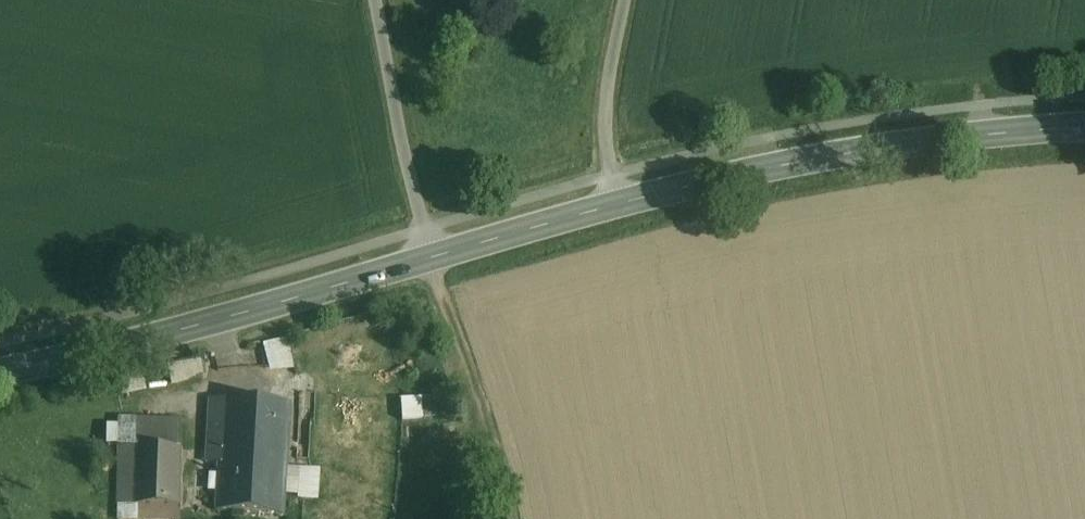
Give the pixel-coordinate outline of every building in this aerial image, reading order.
[(265,341),(269,370),(294,367),(291,338),(265,341)] [(173,383),(206,375),(201,357),(168,365),(173,383)] [(442,415),(441,394),(401,396),(402,418),(442,415)] [(284,516),(289,403),(208,399),(205,462),(219,463),(216,513),(284,516)] [(180,420),(120,419),(120,518),(180,518),(180,420)]
